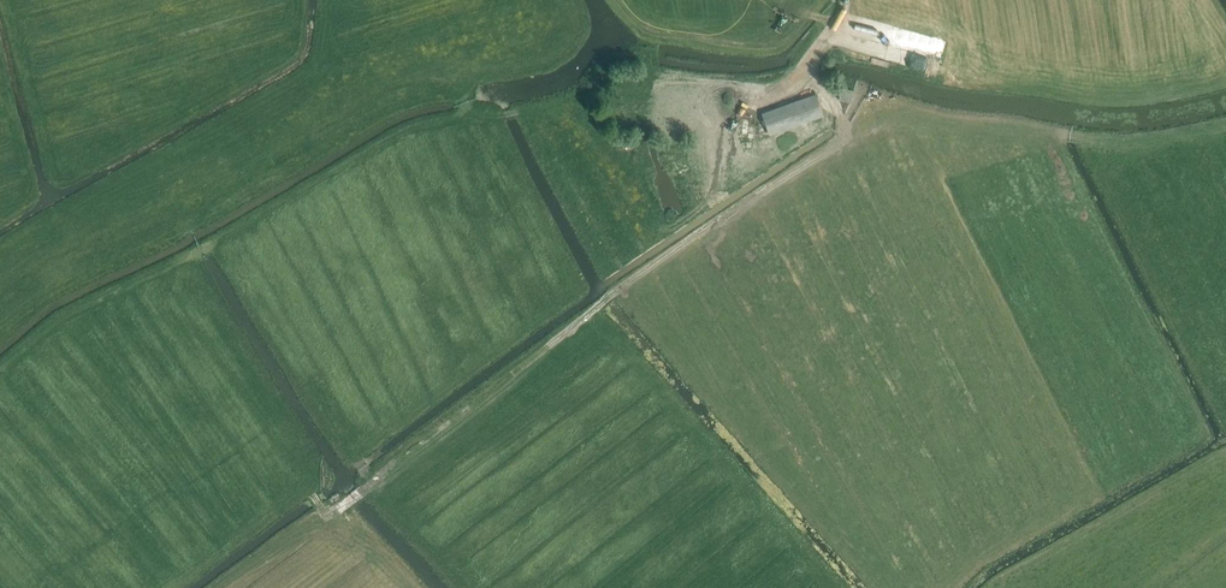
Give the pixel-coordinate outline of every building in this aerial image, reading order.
[(850,103),(854,91),(841,87),(838,99),(850,103)] [(769,135),(823,116),(815,94),(761,113),(769,135)]
